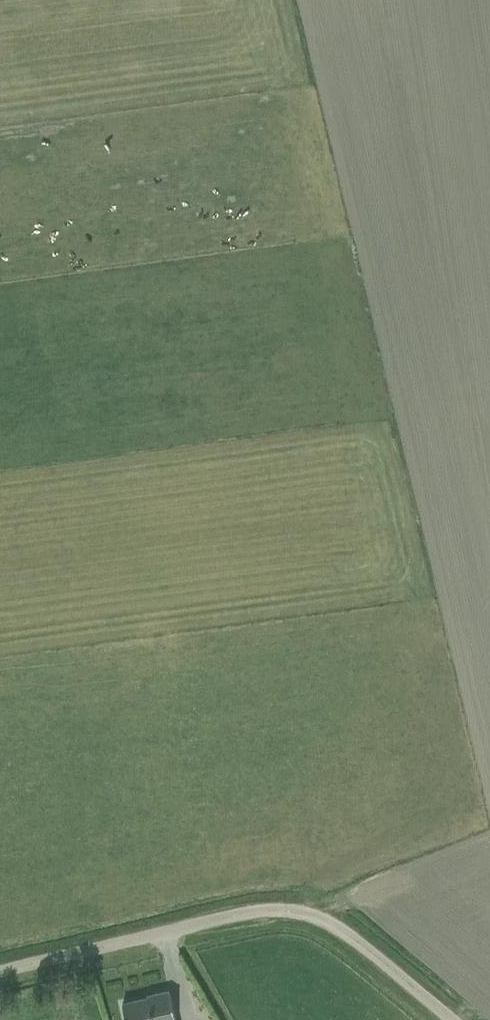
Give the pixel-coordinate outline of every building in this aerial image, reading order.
[(175,1018),(169,990),(146,995),(147,998),(122,1004),(126,1019),(175,1019),(175,1018)]
